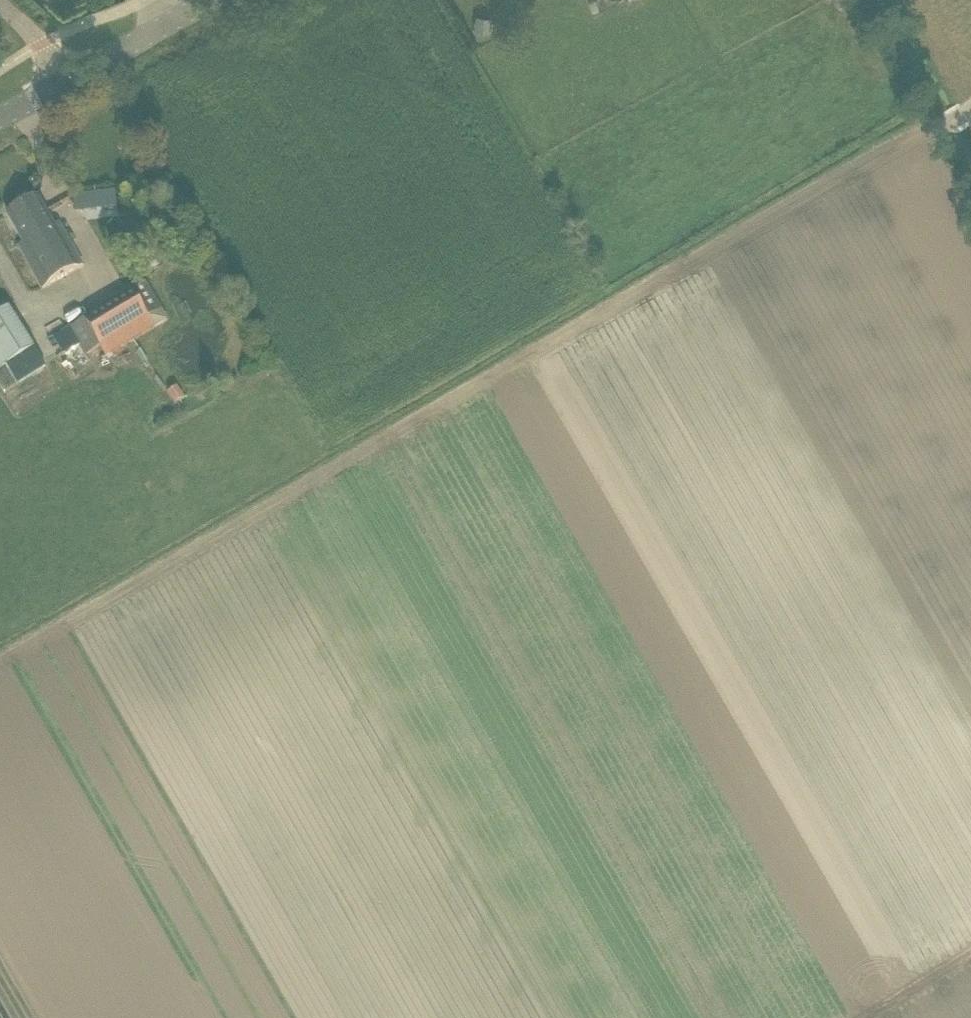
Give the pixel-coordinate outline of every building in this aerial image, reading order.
[(491,33),(492,18),(477,17),(476,31),(491,33)] [(115,191),(103,192),(105,209),(117,207),(115,191)] [(19,246),(29,263),(43,288),(82,266),(59,224),(54,227),(37,197),(7,214),(24,243),(19,246)] [(149,318),(163,310),(146,282),(68,328),(52,337),(62,354),(78,345),(85,357),(99,348),(105,358),(156,328),(149,318)] [(0,314),(0,383),(6,392),(48,367),(9,308),(0,314)] [(177,387),(168,392),(176,404),(184,398),(177,387)]
